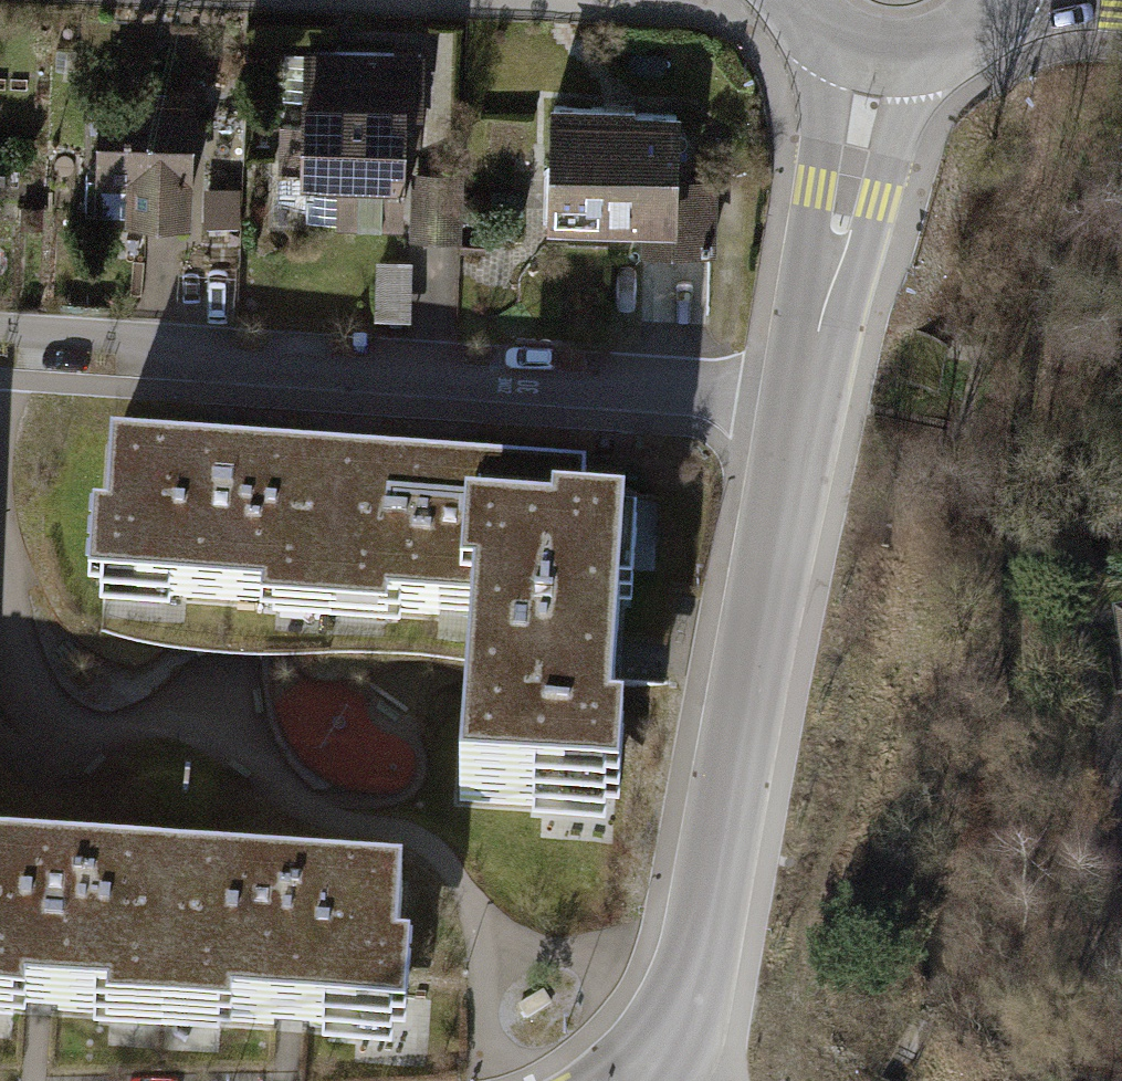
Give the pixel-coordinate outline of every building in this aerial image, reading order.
[(422,105),(424,47),(276,42),(274,95),(307,96),(306,123),(276,122),(275,168),(290,169),(288,213),(319,214),(319,228),(399,231),(402,160),(405,160),(407,105),(422,105)] [(199,85),(106,82),(103,175),(131,176),(130,215),(186,217),(187,176),(196,177),(199,85)] [(634,98),(556,95),(551,219),(642,222),(641,249),(717,252),(720,176),(682,174),(685,106),(634,104),(634,98)] [(413,171),(411,238),(461,240),(464,172),(413,171)] [(327,617),(337,458),(112,444),(107,517),(94,516),(89,589),(264,600),(263,613),(327,617)] [(337,458),(327,617),(390,621),(391,607),(458,611),(464,511),(587,519),(590,474),(337,458)] [(649,523),(587,519),(464,511),(458,611),(457,622),(481,624),(470,804),(538,809),(537,820),(630,826),(636,736),(623,735),(631,617),(643,618),(649,523)] [(1121,683),(1121,629),(1113,631),(1121,683)] [(70,1012),(111,1015),(110,1029),(175,1033),(186,874),(80,867),(0,862),(0,1021),(28,1023),(29,1010),(70,1012)] [(186,874),(175,1033),(236,1037),(237,1022),(410,1033),(415,964),(401,963),(406,889),(186,874)]
